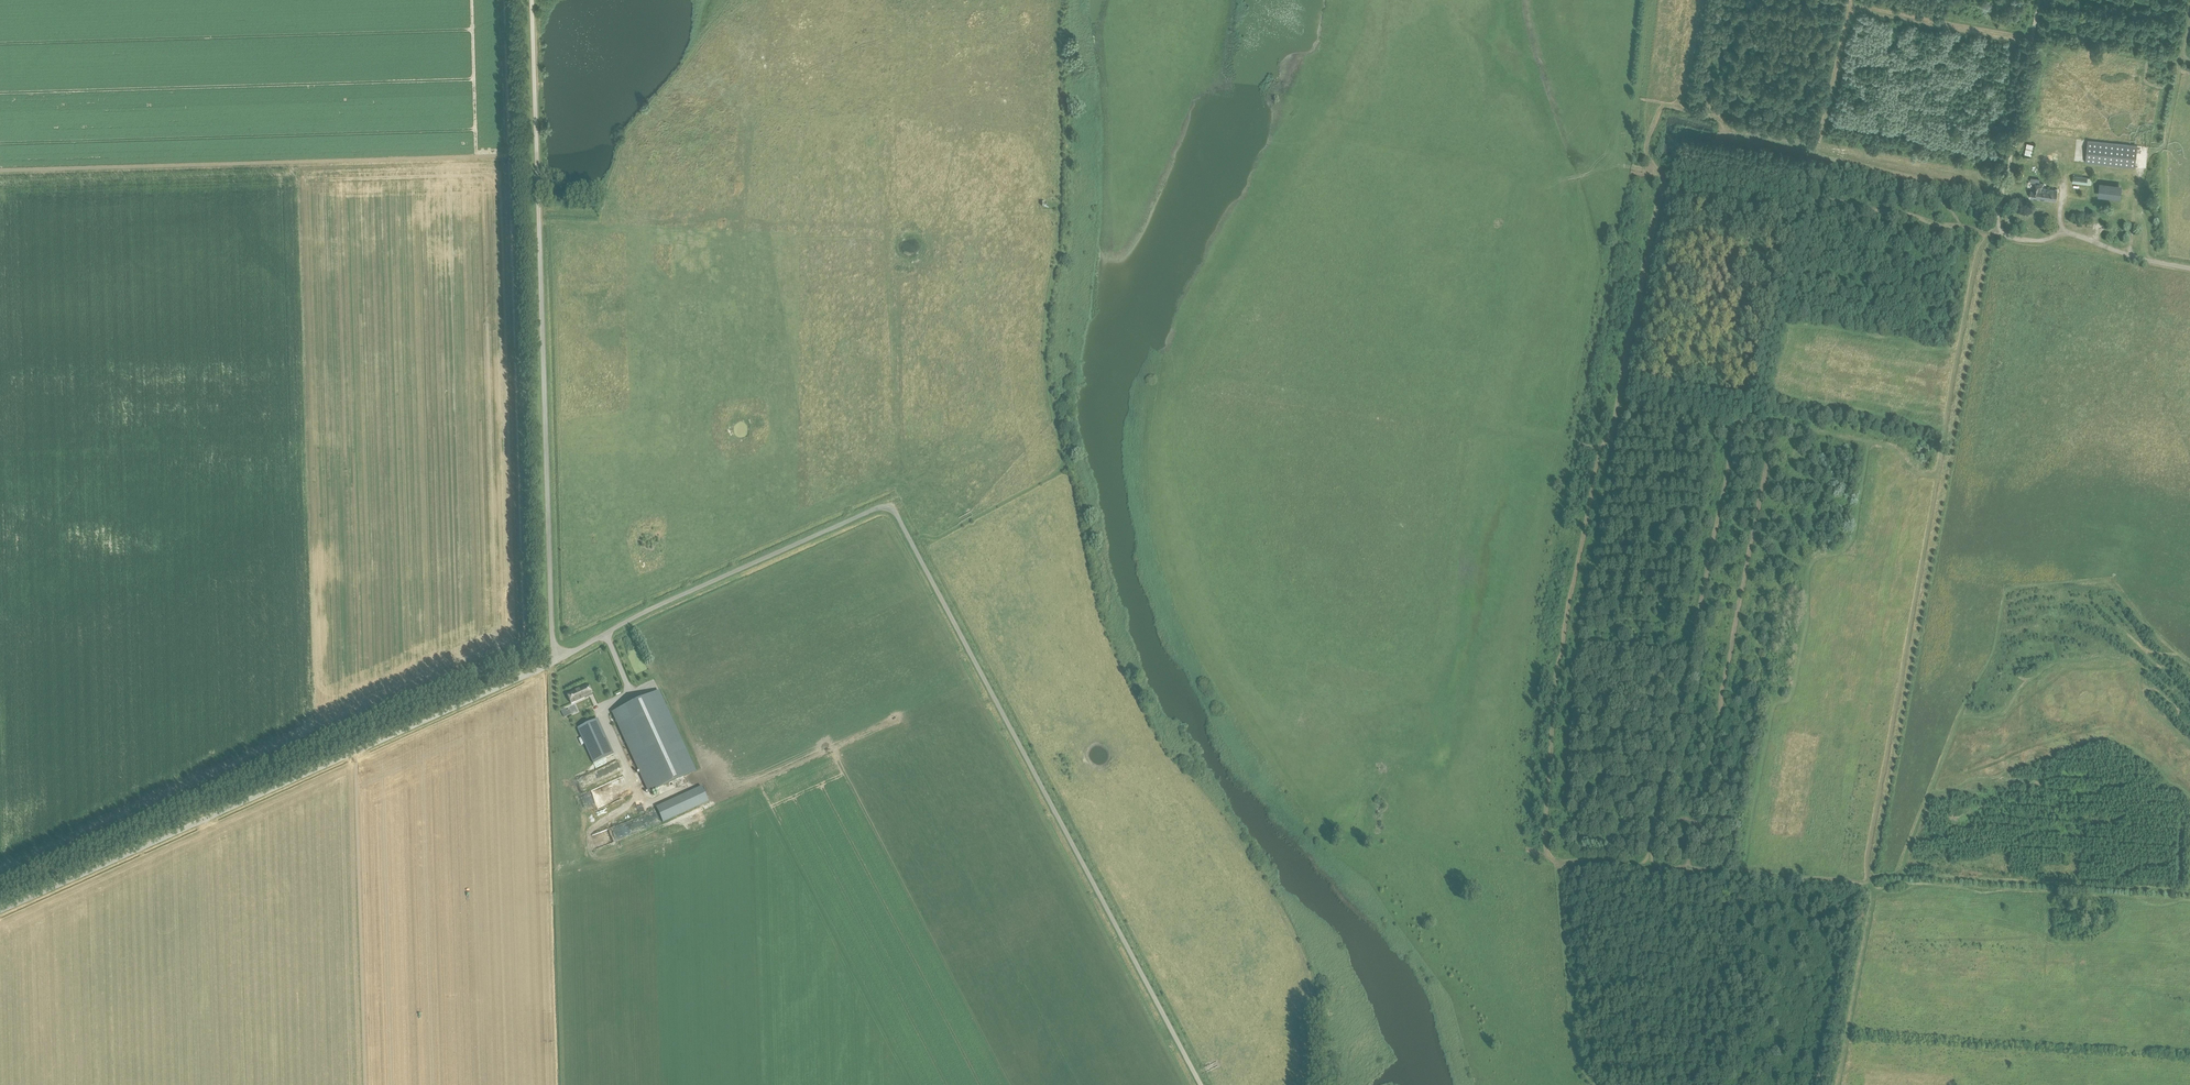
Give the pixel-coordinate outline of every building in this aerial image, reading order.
[(2135,167),(2137,145),(2088,140),(2085,162),(2135,167)] [(2027,143),(2025,154),(2031,155),(2033,145),(2027,143)] [(2092,178),(2073,176),(2072,183),(2091,185),(2092,178)] [(2056,200),(2058,189),(2041,187),(2041,185),(2043,185),(2043,183),(2034,181),(2033,191),(2031,190),(2030,197),(2033,197),(2034,199),(2036,199),(2037,198),(2056,200)] [(2121,186),(2099,183),(2097,197),(2120,199),(2121,186)] [(567,694),(571,704),(584,697),(584,696),(591,693),(587,684),(580,687),(581,688),(567,694)] [(695,771),(658,691),(612,712),(649,792),(695,771)] [(593,764),(614,754),(597,719),(577,728),(593,764)] [(656,807),(663,823),(708,802),(701,786),(656,807)]
